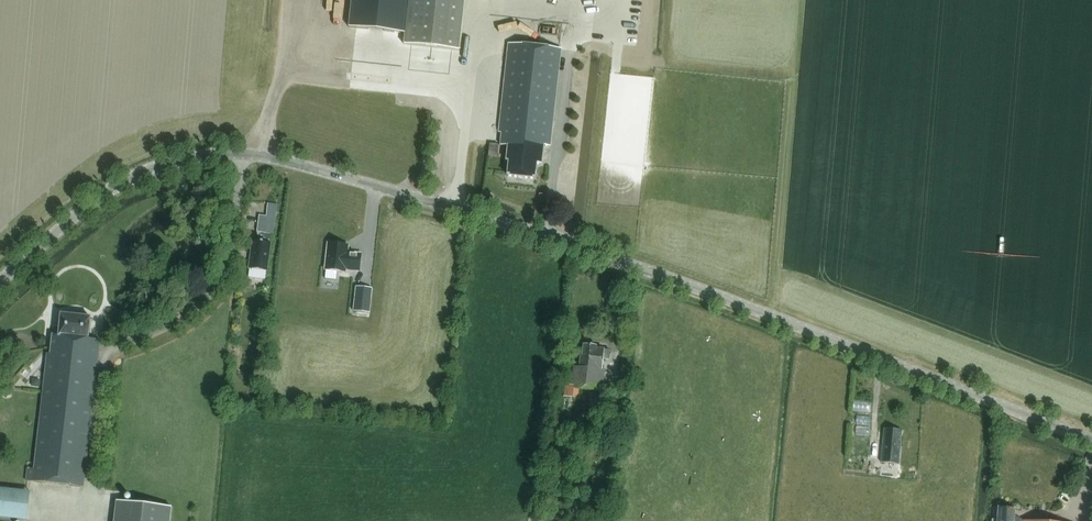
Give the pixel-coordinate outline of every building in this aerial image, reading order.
[(349,26),(406,32),(409,0),(351,0),(349,26)] [(406,32),(404,44),(459,50),(464,0),(409,0),(406,32)] [(550,145),(561,49),(510,43),(500,132),(503,132),(501,144),(508,145),(507,160),(510,161),(508,176),(535,179),(537,164),(541,164),(543,145),(550,145)] [(274,234),(278,204),(269,203),(267,216),(260,215),(258,231),(274,234)] [(253,241),(249,268),(250,268),(266,270),(268,271),(271,243),(263,242),(263,241),(261,241),(261,242),(253,241)] [(329,243),(326,269),(337,270),(345,271),(345,268),(360,270),(361,254),(347,253),(348,245),(329,243)] [(250,268),(249,277),(265,279),(266,270),(250,268)] [(326,269),(325,278),(336,279),(337,270),(326,269)] [(355,287),(353,310),(370,312),(372,289),(355,287)] [(246,300),(246,321),(256,321),(257,300),(246,300)] [(84,487),(101,339),(89,338),(91,316),(62,313),(60,335),(54,334),(52,352),(48,352),(35,467),(28,467),(26,480),(84,487)] [(567,385),(566,396),(580,398),(580,389),(603,390),(605,369),(603,369),(604,358),(609,358),(610,350),(597,349),(598,347),(584,346),(583,357),(581,356),(580,367),(574,367),(573,386),(567,385)] [(869,409),(869,398),(853,400),(854,410),(869,409)] [(898,464),(902,430),(884,428),(881,452),(882,452),(881,462),(898,464)] [(117,501),(115,520),(170,520),(172,507),(117,501)] [(1014,509),(998,508),(996,520),(1013,520),(1014,509)]
